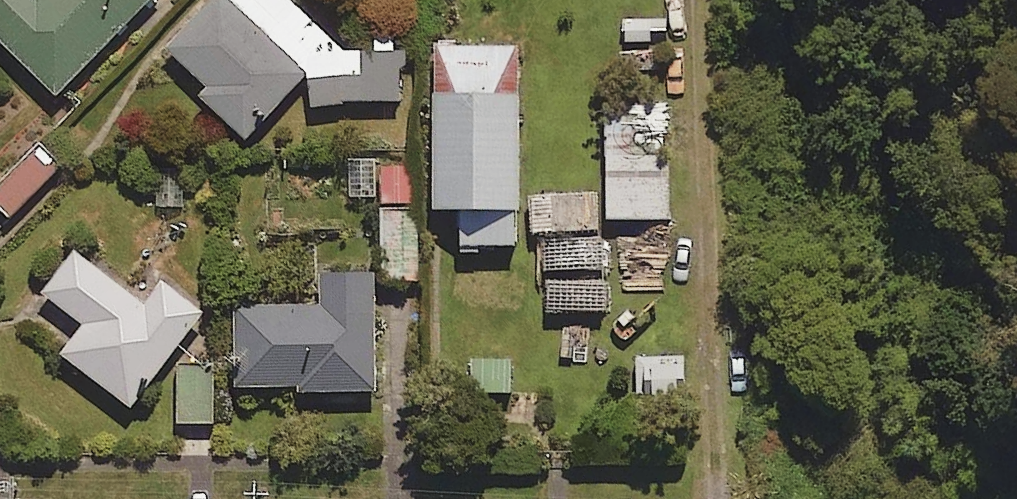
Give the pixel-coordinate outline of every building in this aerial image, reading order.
[(56,90),(142,0),(0,0),(0,36),(56,90)] [(400,95),(396,29),(376,30),(377,47),(344,49),(293,0),(206,0),(165,42),(208,83),(201,91),(245,133),(308,67),(310,101),(400,95)] [(667,20),(623,20),(623,49),(666,50),(667,20)] [(460,199),(460,251),(480,250),(480,238),(518,239),(518,40),(434,40),(434,199),(460,199)] [(668,106),(607,105),(606,215),(667,215),(668,106)] [(40,140),(0,178),(0,205),(9,214),(62,164),(40,140)] [(373,215),(374,155),(346,155),(346,215),(373,215)] [(413,162),(381,160),(379,199),(411,201),(413,162)] [(184,210),(186,167),(156,166),(154,209),(184,210)] [(594,191),(529,192),(529,225),(594,225),(594,191)] [(417,280),(417,211),(386,211),(386,280),(417,280)] [(604,231),(544,233),(545,270),(606,268),(604,231)] [(143,297),(74,247),(43,290),(83,319),(61,350),(131,401),(201,305),(159,275),(143,297)] [(373,263),(319,265),(320,300),(235,302),(237,382),(297,380),(297,387),(377,384),(373,263)] [(603,277),(547,279),(548,307),(604,305),(603,277)] [(613,319),(547,320),(548,356),(614,355),(613,319)] [(212,362),(174,363),(176,420),(214,419),(212,362)]
